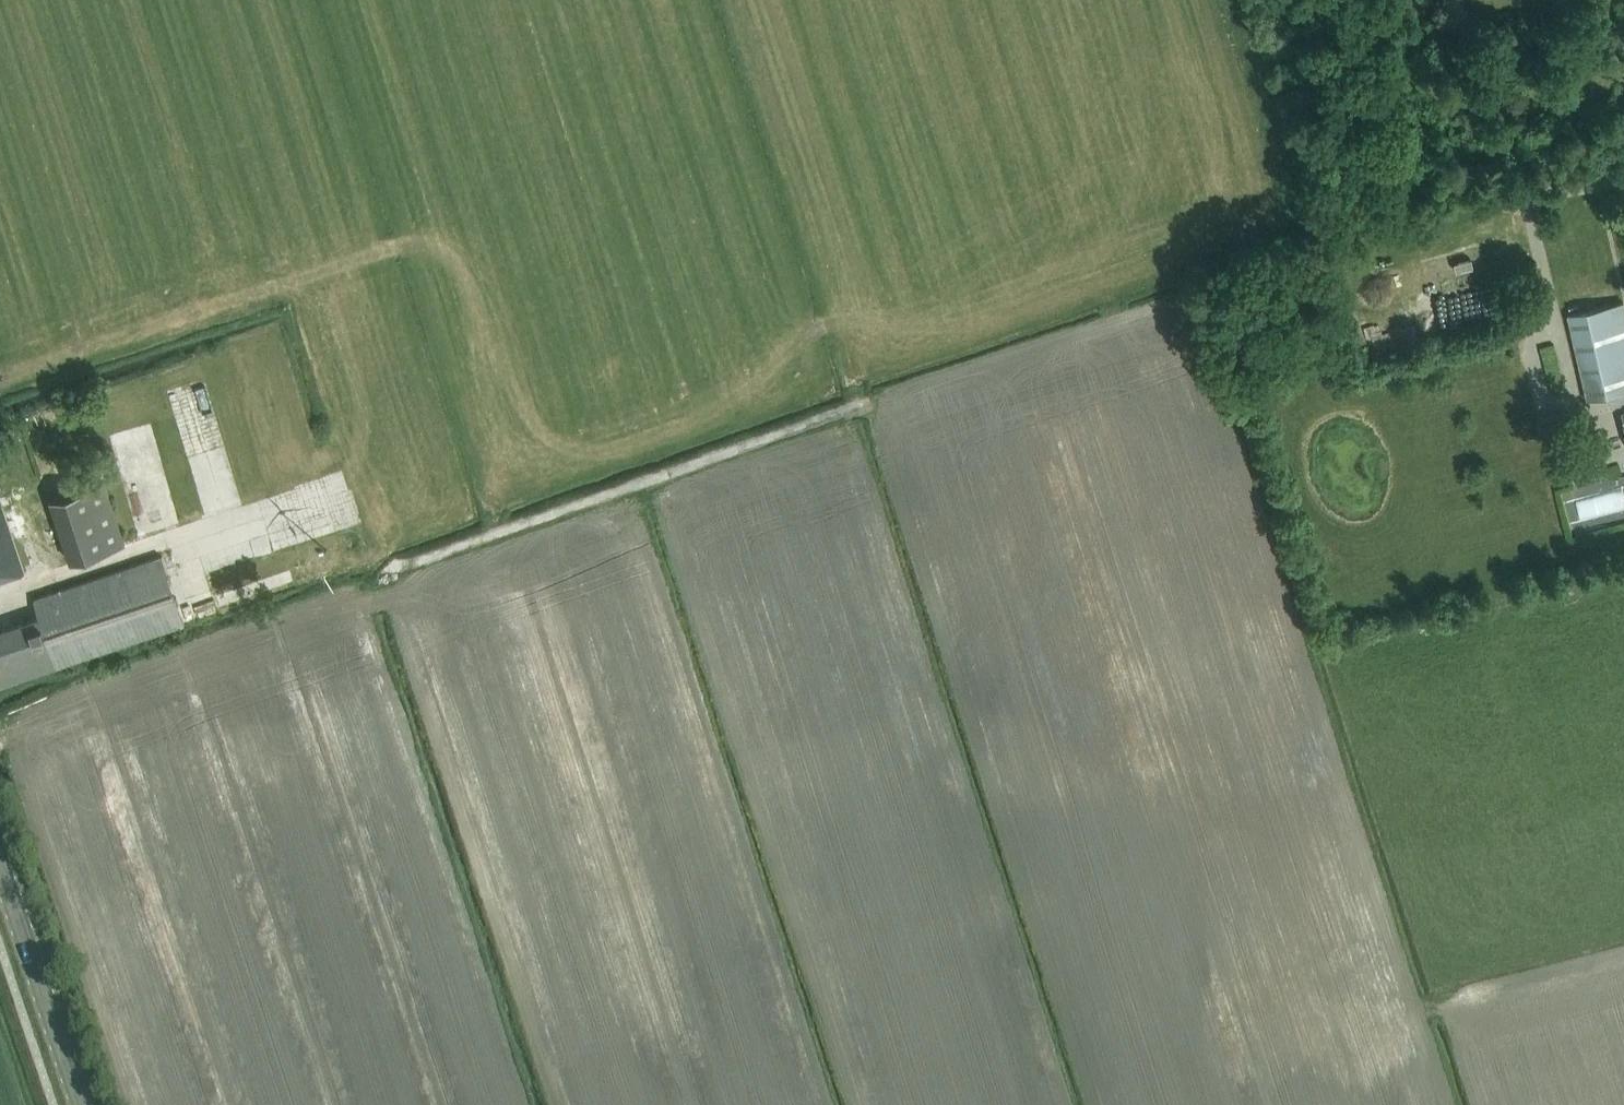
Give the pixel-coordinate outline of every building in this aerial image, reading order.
[(1567,313),(1587,399),(1623,391),(1623,300),(1567,313)] [(126,542),(105,480),(49,498),(70,560),(126,542)] [(27,569),(0,494),(0,579),(27,569)] [(0,627),(0,684),(184,623),(161,555),(33,598),(39,614),(0,627)]
